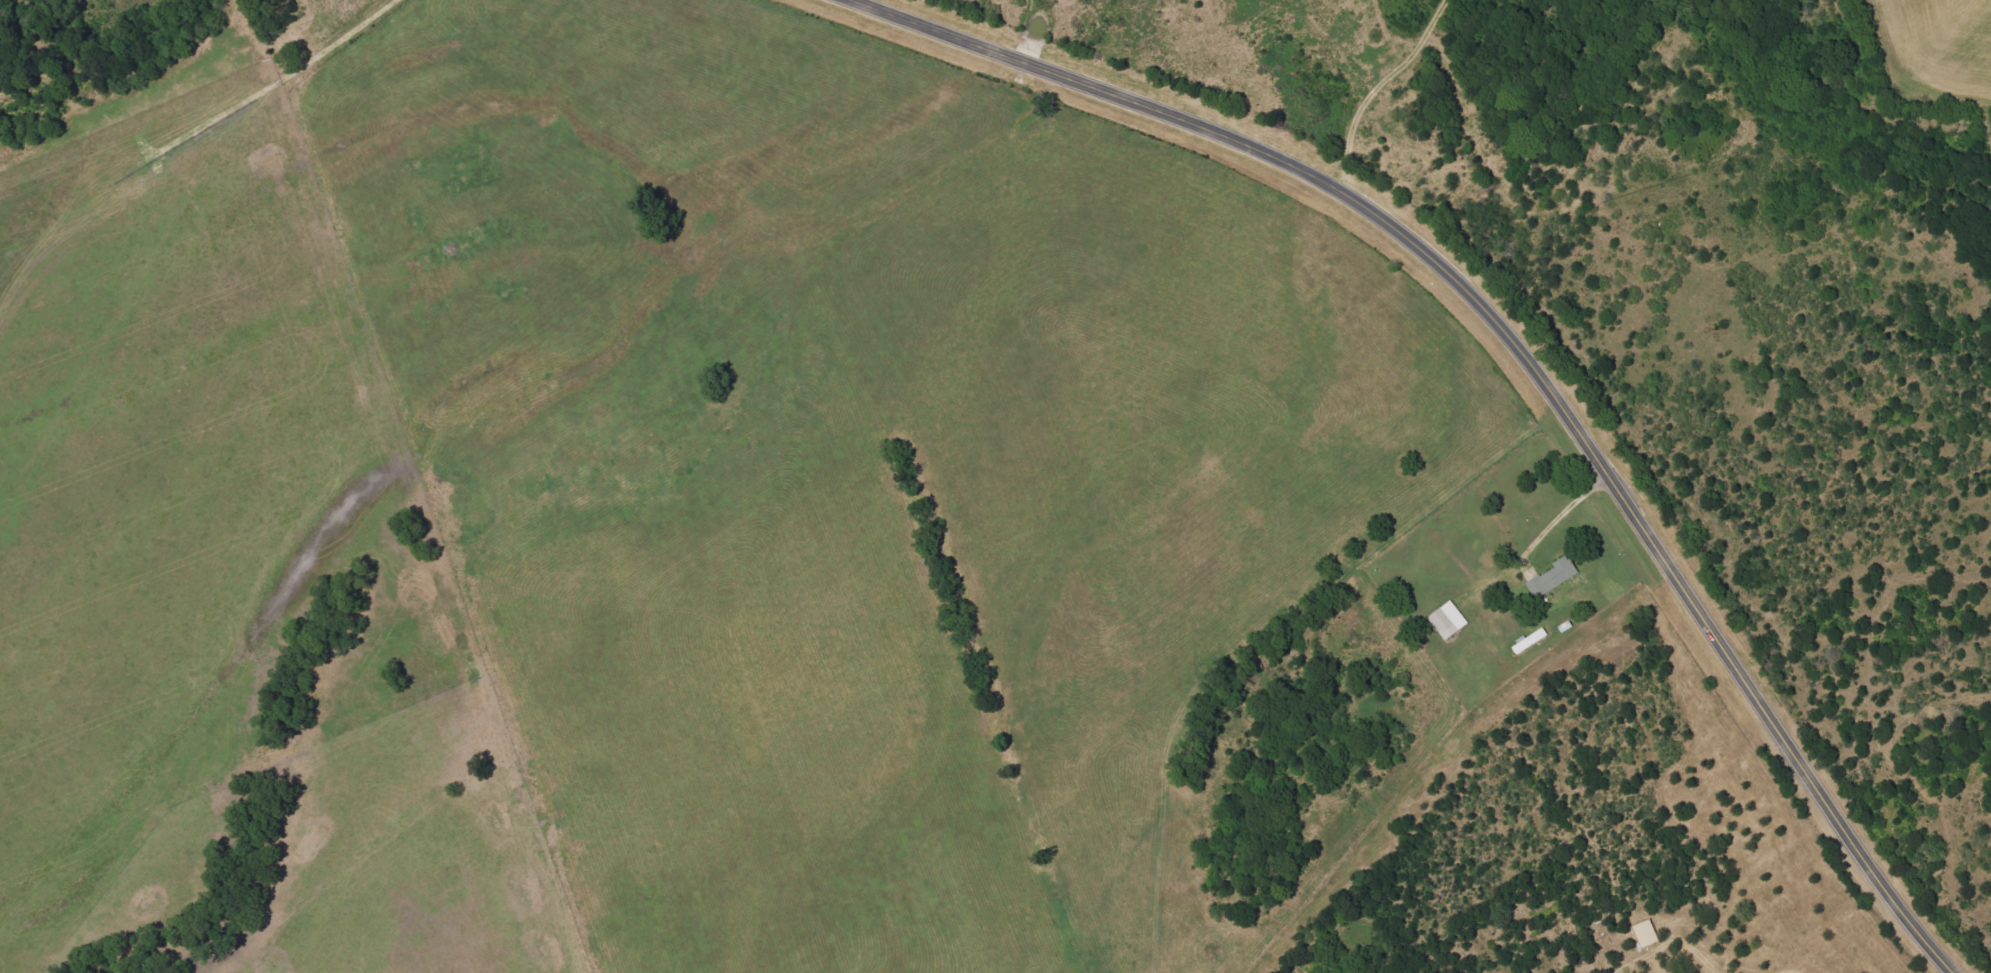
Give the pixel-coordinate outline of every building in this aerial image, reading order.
[(1577,575),(1566,554),(1550,562),(1553,568),(1526,582),(1533,597),(1577,575)] [(1467,623),(1449,600),(1426,618),(1445,641),(1467,623)] [(1640,948),(1658,942),(1649,919),(1631,925),(1640,948)]
